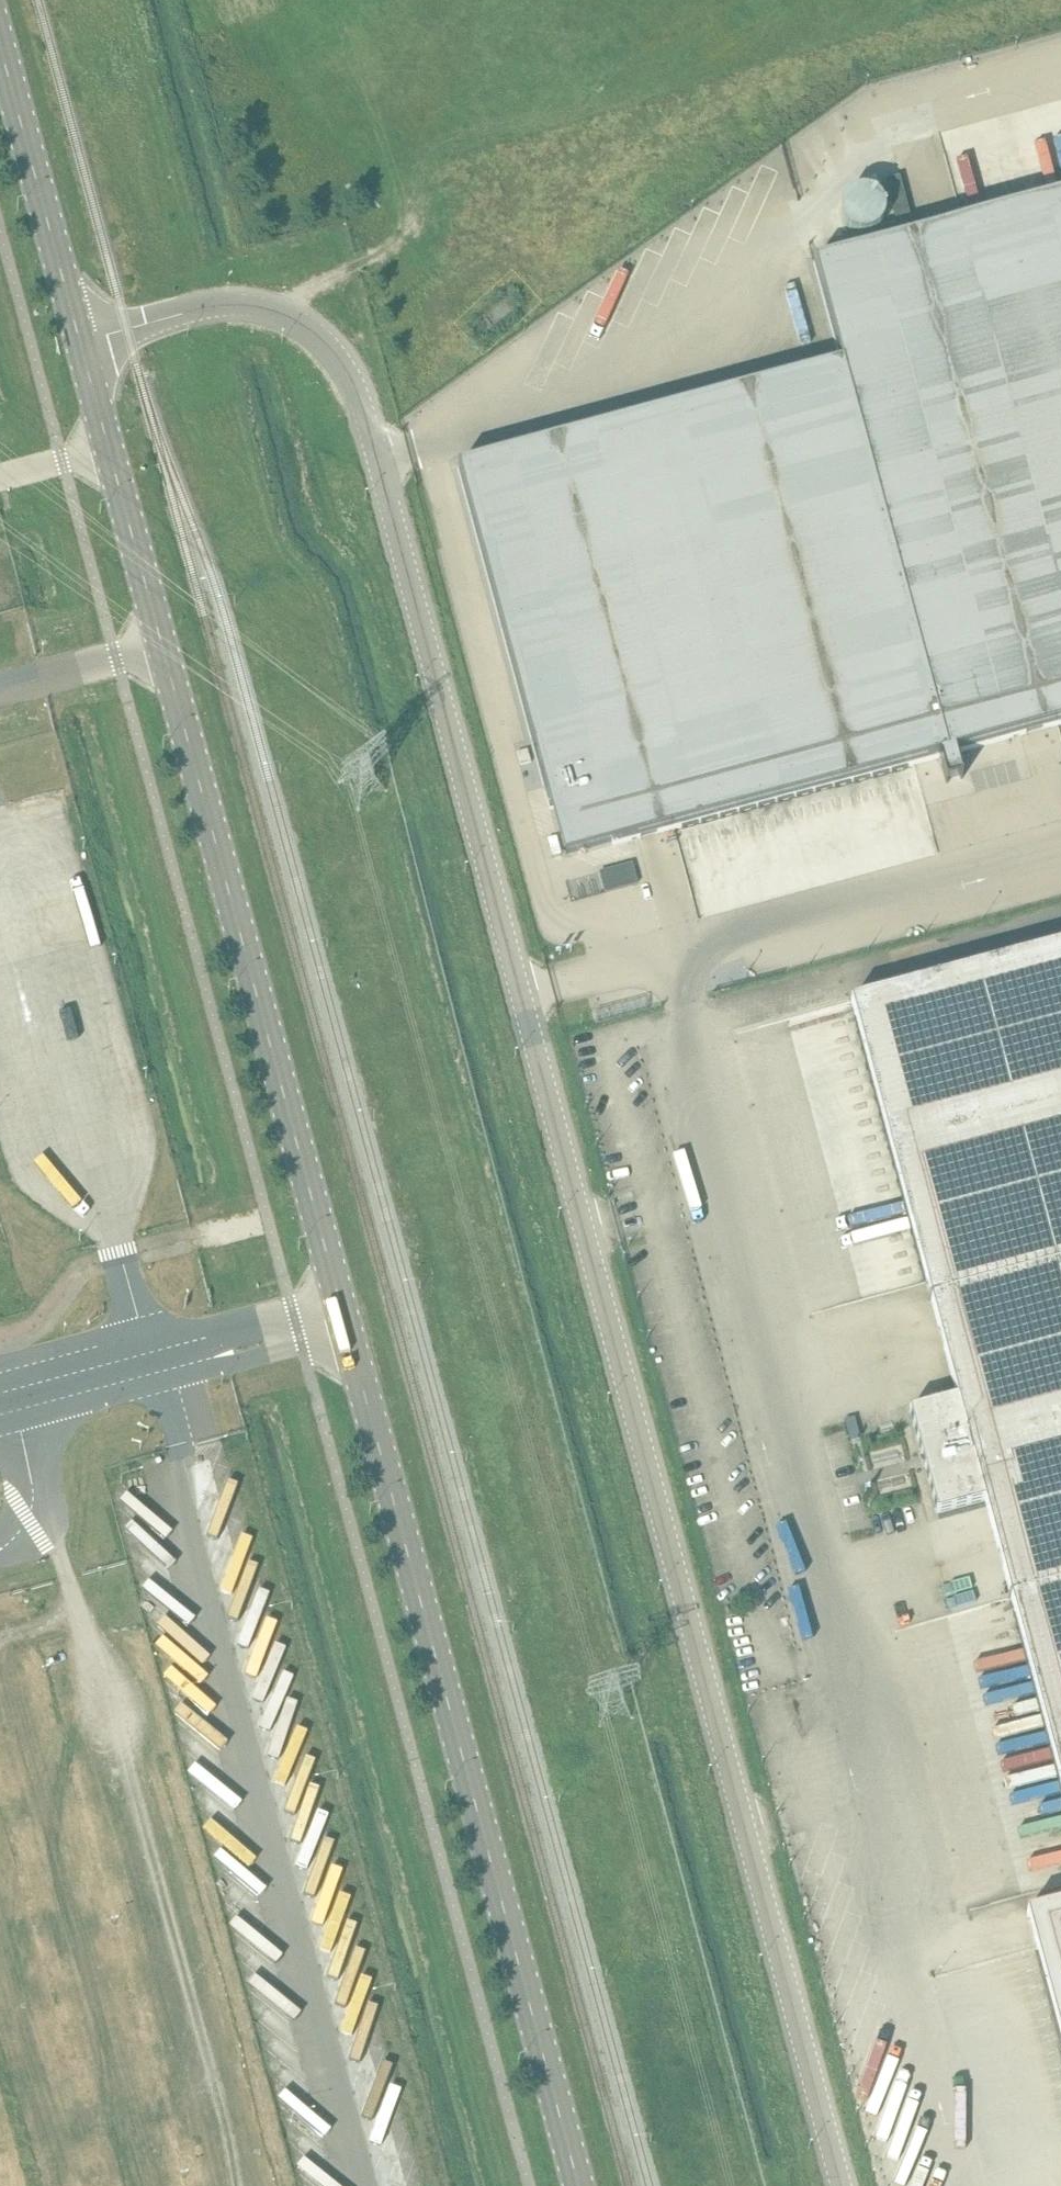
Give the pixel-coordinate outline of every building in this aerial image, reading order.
[(911,222),(899,177),(885,181),(897,226),(911,222)] [(855,233),(863,235),(872,233),(879,228),(884,221),(885,212),(884,204),(879,197),(871,192),(863,190),(855,192),(847,197),(843,204),(841,213),(843,221),(848,228),(855,233)] [(458,468),(550,809),(554,808),(566,854),(612,841),(613,846),(940,758),(946,783),(948,782),(948,778),(960,775),(961,779),(963,778),(956,753),(1060,725),(1060,196),(814,262),(841,364),(458,468)] [(872,996),(851,1001),(957,1398),(910,1410),(937,1513),(984,1500),(1060,1786),(1060,945),(872,996)] [(1030,1913),(1060,2028),(1060,1904),(1030,1913)]
